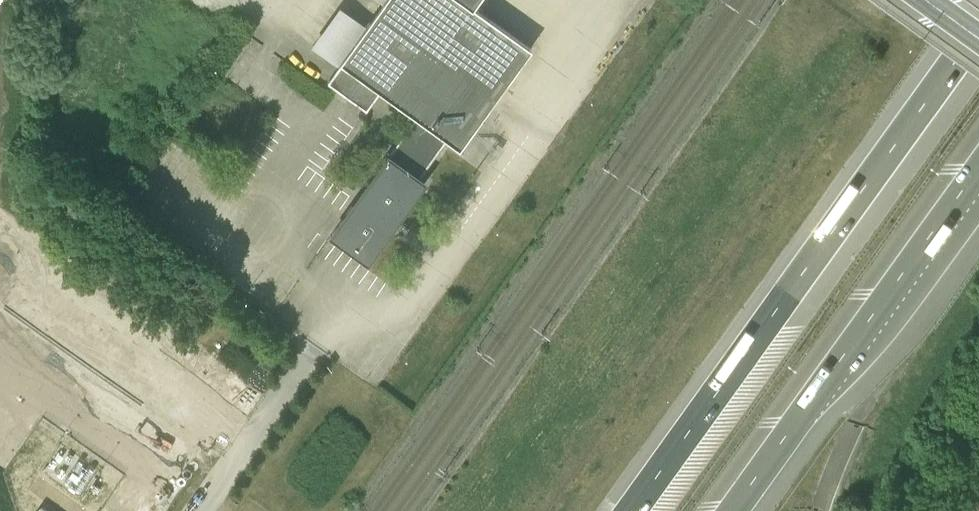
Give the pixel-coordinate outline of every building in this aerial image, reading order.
[(216,0),(197,0),(210,9),(216,0)] [(525,39),(470,0),(373,0),(360,18),(335,0),(306,39),(334,59),(318,80),(362,111),(378,89),(410,111),(324,232),(358,256),(444,135),(452,141),(525,39)] [(98,315),(92,311),(71,340),(78,345),(98,315)] [(106,321),(99,316),(79,345),(85,350),(106,321)] [(4,324),(0,330),(0,344),(10,329),(4,324)] [(119,329),(113,325),(92,354),(98,359),(119,329)] [(126,335),(120,330),(99,360),(106,364),(126,335)] [(139,344),(133,339),(113,369),(119,373),(139,344)] [(147,349),(140,345),(120,374),(126,378),(147,349)] [(159,358),(153,354),(133,383),(139,387),(159,358)] [(167,363),(160,359),(140,388),(146,393),(167,363)] [(84,380),(77,376),(57,405),(63,409),(84,380)] [(91,385),(85,381),(64,410),(71,415),(91,385)] [(104,395),(98,390),(78,419),(84,424),(104,395)] [(112,400),(105,395),(85,425),(91,429),(112,400)] [(124,409),(118,404),(98,434),(104,438),(124,409)] [(132,414),(125,410),(105,439),(111,443),(132,414)] [(39,499),(31,510),(57,510),(39,499)]
